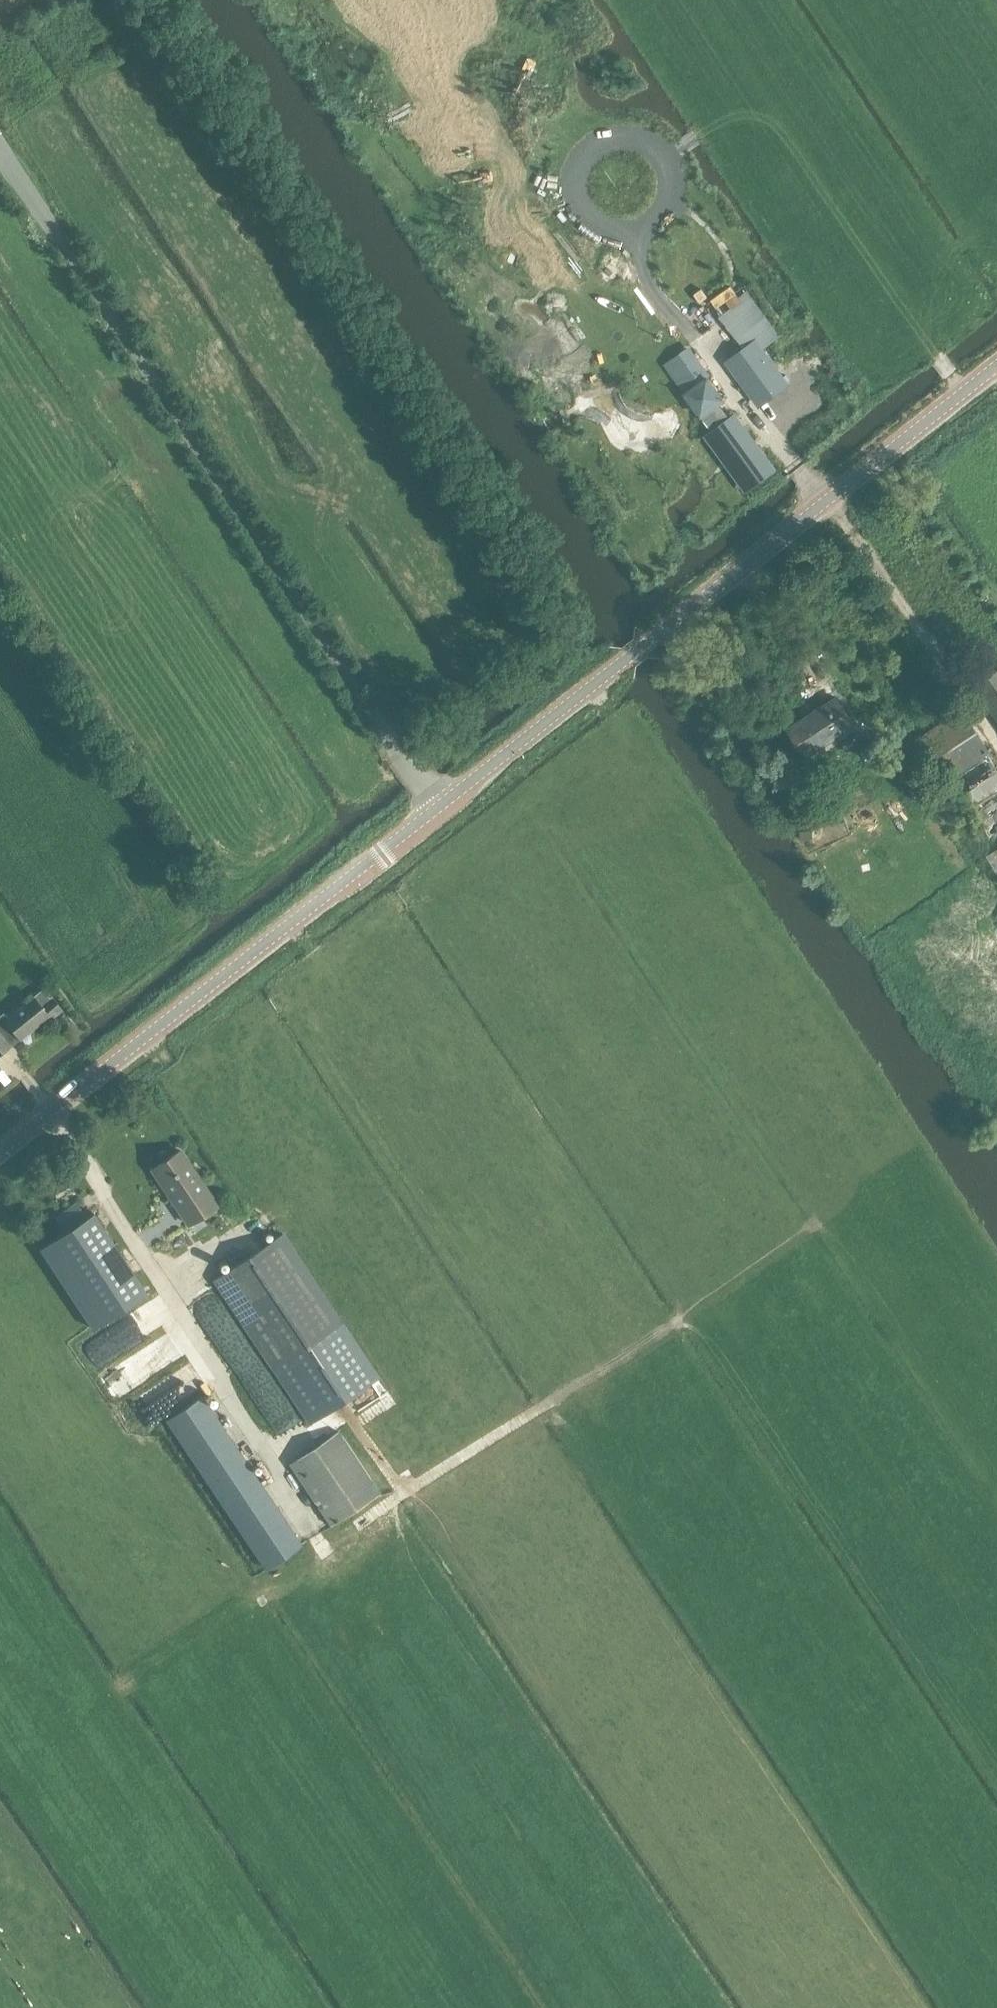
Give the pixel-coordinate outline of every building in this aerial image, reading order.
[(753,292),(744,298),(771,339),(780,333),(753,292)] [(757,343),(729,363),(759,404),(787,384),(757,343)] [(695,357),(673,373),(685,390),(707,374),(695,357)] [(707,377),(685,393),(701,416),(724,400),(707,377)] [(681,444),(703,424),(683,401),(660,421),(681,444)] [(774,469),(735,416),(708,436),(746,489),(774,469)] [(806,755),(854,725),(837,698),(789,728),(806,755)] [(996,831),(996,769),(988,755),(991,754),(962,710),(916,740),(944,784),(951,780),(989,836),(996,831)] [(61,1010),(51,996),(48,998),(42,989),(5,1018),(3,1015),(0,1017),(0,1052),(11,1044),(7,1039),(16,1032),(19,1036),(46,1015),(49,1019),(61,1010)] [(181,1149),(153,1168),(189,1223),(218,1204),(181,1149)] [(55,1213),(62,1224),(86,1209),(79,1198),(55,1213)] [(147,1293),(94,1213),(42,1247),(40,1248),(91,1325),(93,1328),(147,1293)] [(283,1233),(214,1279),(273,1368),(310,1424),(333,1408),(379,1378),(342,1323),(283,1233)] [(270,1421),(293,1407),(247,1331),(224,1345),(270,1421)] [(267,1567),(301,1545),(202,1396),(168,1418),(267,1567)] [(379,1493),(338,1431),(289,1463),(330,1525),(379,1493)]
